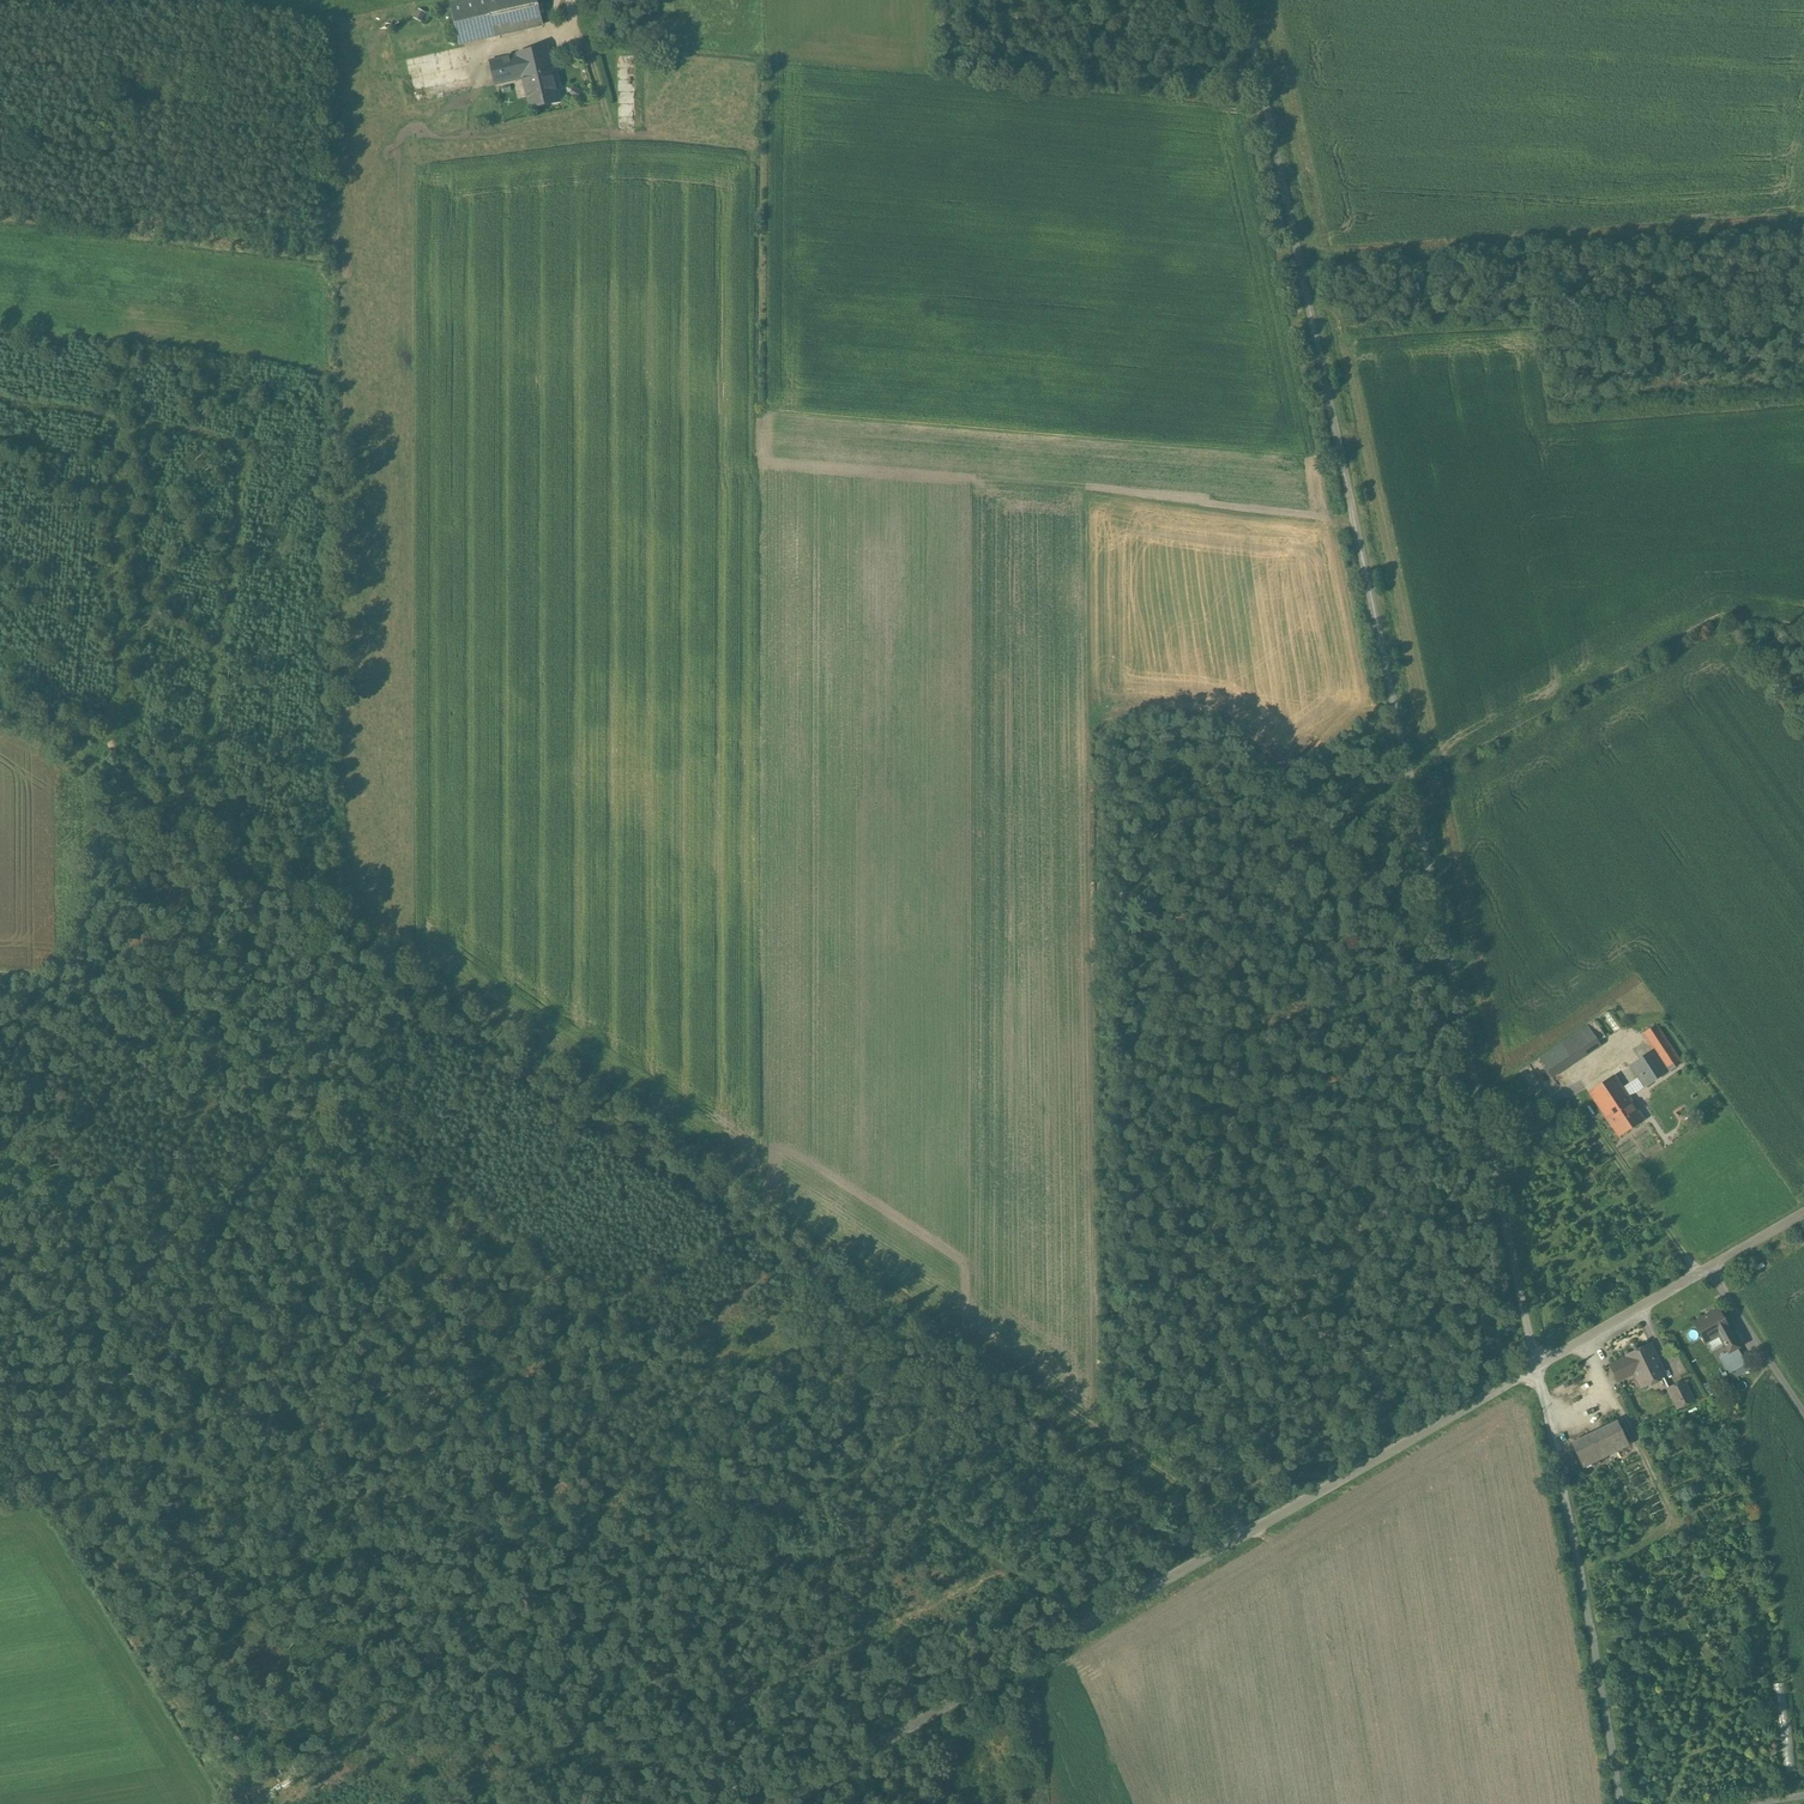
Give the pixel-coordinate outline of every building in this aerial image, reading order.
[(461,44),(542,25),(536,0),(469,0),(451,4),(461,44)] [(425,13),(419,9),(415,18),(421,21),(425,13)] [(547,47),(518,54),(518,55),(524,78),(531,108),(560,101),(547,47)] [(524,78),(518,55),(490,61),(495,85),(524,78)] [(574,87),(571,96),(584,102),(588,93),(574,87)] [(1607,1015),(1614,1027),(1621,1023),(1614,1011),(1607,1015)] [(1588,1025),(1540,1058),(1552,1076),(1601,1044),(1588,1025)] [(1654,1049),(1630,1065),(1644,1087),(1681,1063),(1657,1025),(1644,1033),(1654,1049)] [(1552,1076),(1540,1058),(1529,1065),(1548,1093),(1558,1086),(1552,1076)] [(1589,1092),(1602,1111),(1627,1095),(1614,1075),(1589,1092)] [(1627,1095),(1602,1111),(1619,1136),(1644,1120),(1627,1095)] [(1718,1310),(1695,1323),(1706,1342),(1719,1334),(1722,1339),(1717,1342),(1724,1355),(1738,1347),(1728,1329),(1729,1329),(1718,1310)] [(1628,1357),(1611,1366),(1618,1380),(1634,1372),(1642,1387),(1648,1384),(1651,1385),(1656,1383),(1657,1379),(1663,1376),(1657,1363),(1659,1362),(1650,1344),(1627,1356),(1628,1357)] [(1739,1350),(1724,1359),(1731,1372),(1747,1363),(1739,1350)] [(1683,1381),(1669,1389),(1678,1408),(1693,1401),(1683,1381)] [(1617,1422),(1573,1443),(1584,1466),(1628,1444),(1617,1422)]
